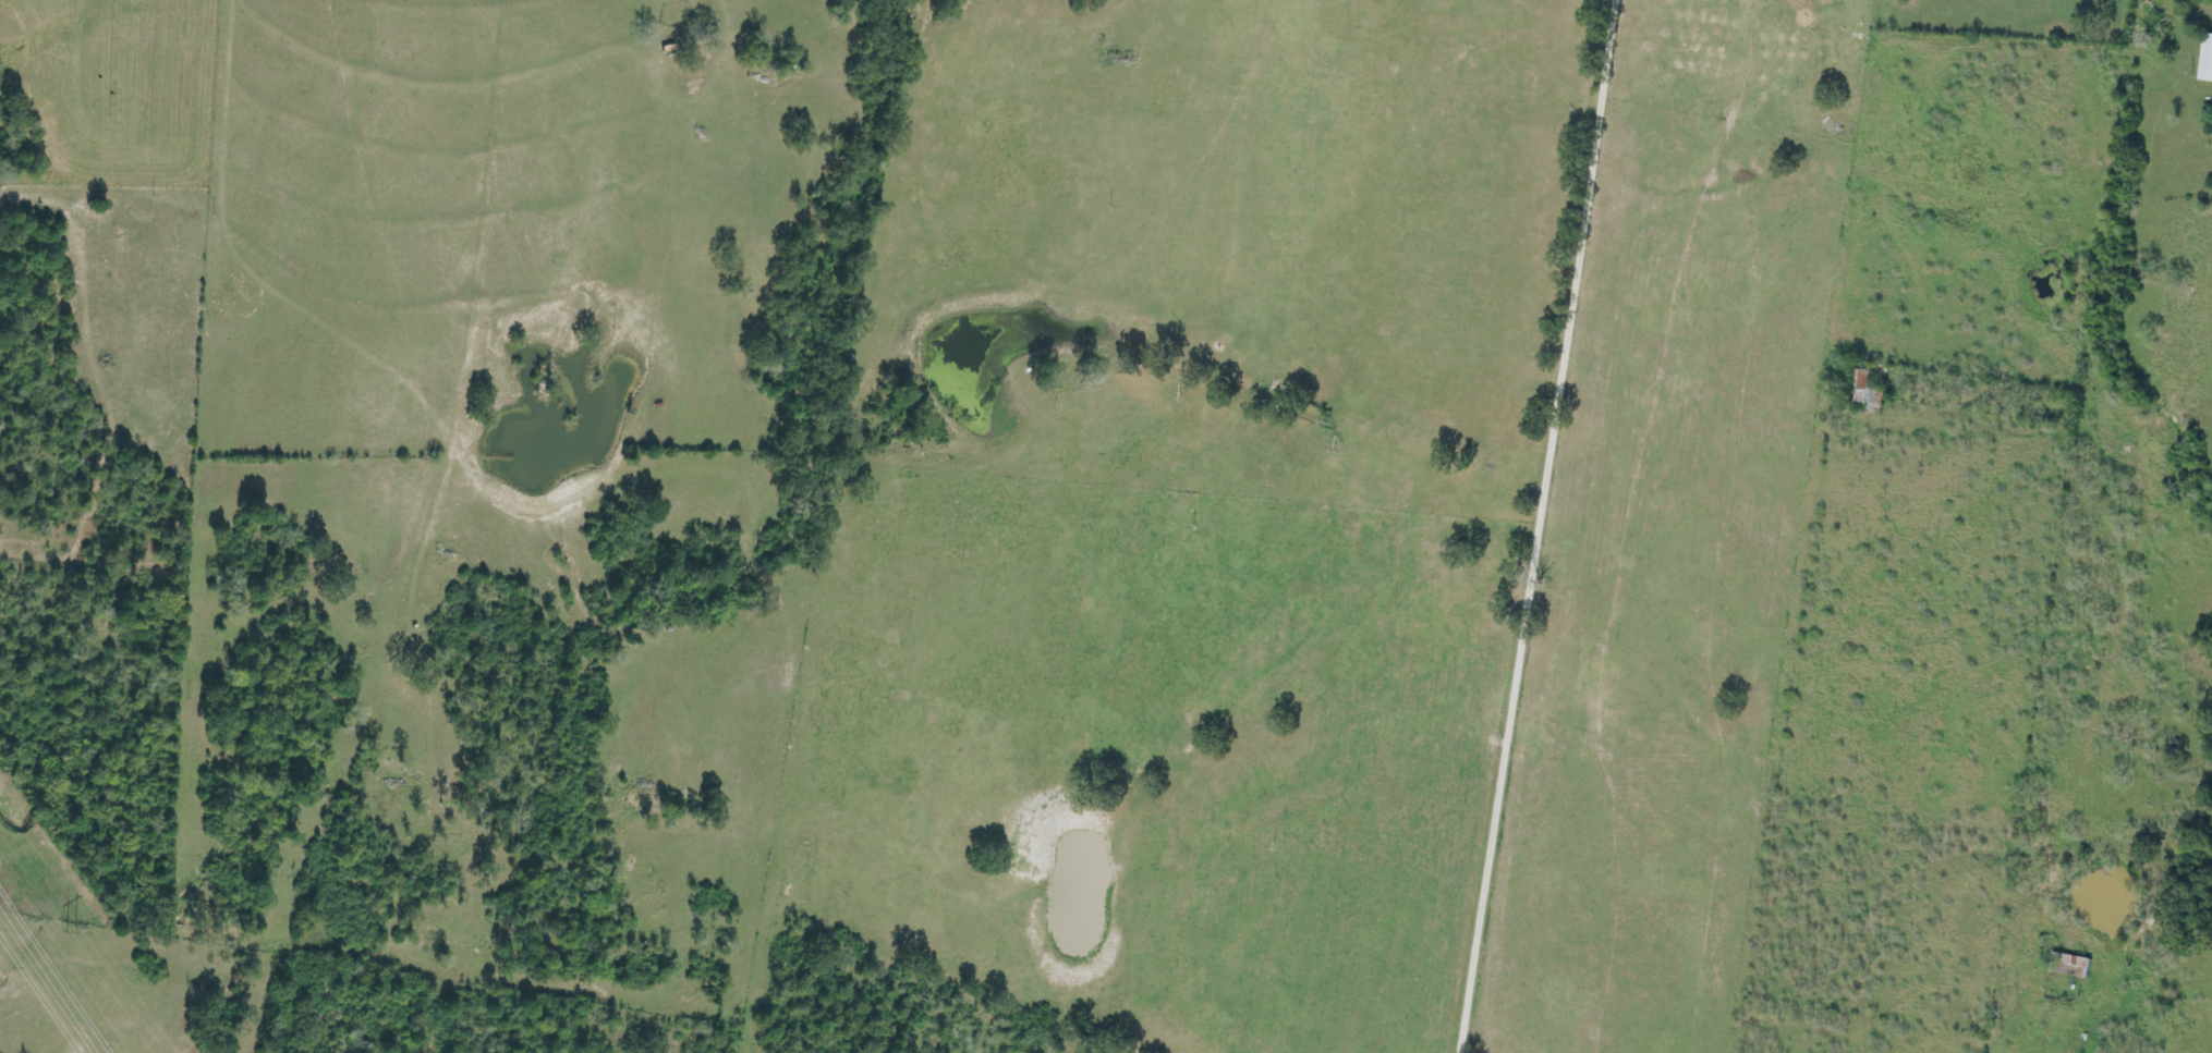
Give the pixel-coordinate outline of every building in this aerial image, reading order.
[(2206,33),(2199,80),(2211,82),(2211,34),(2206,33)]
